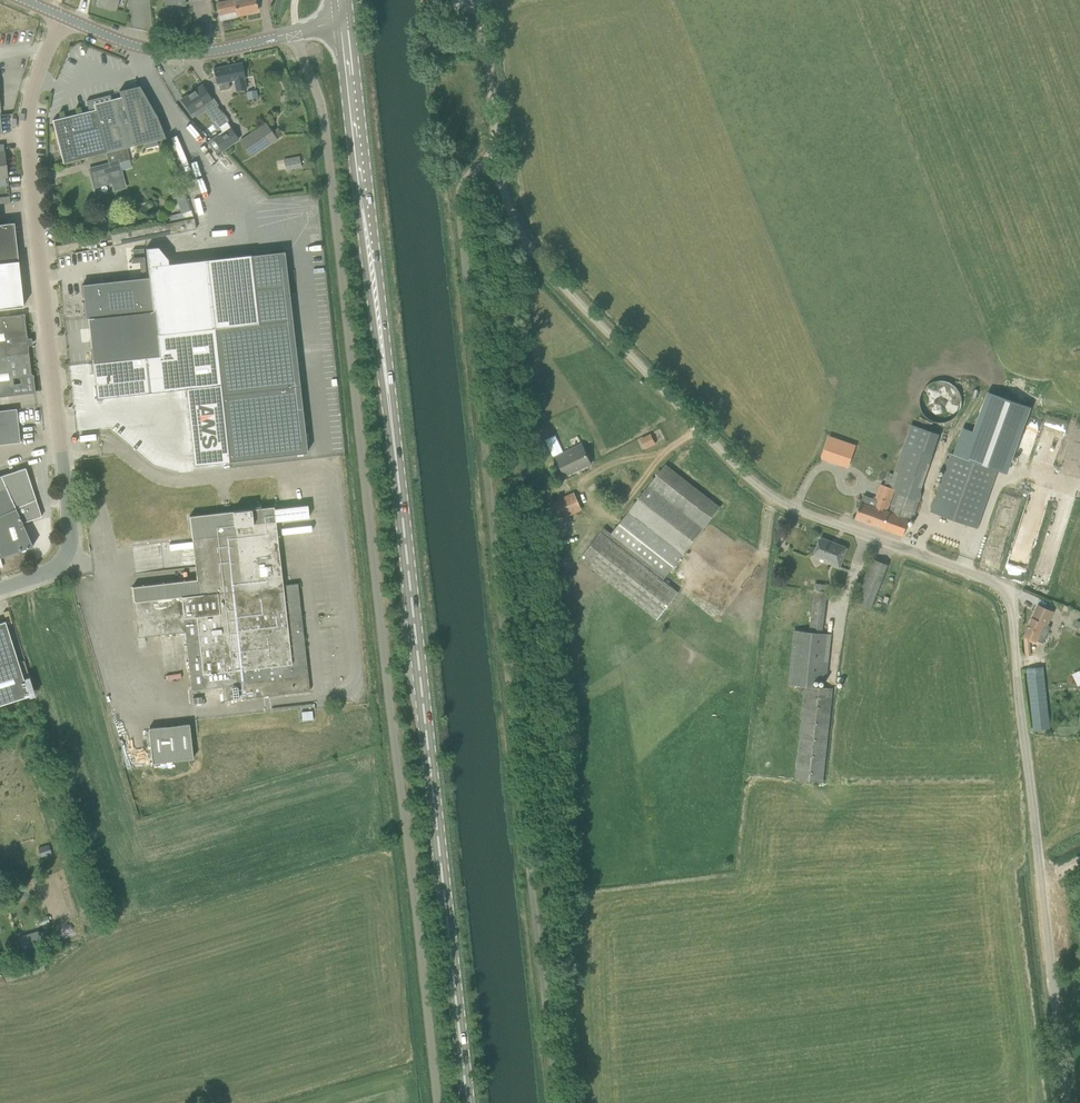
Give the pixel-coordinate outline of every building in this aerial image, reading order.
[(98,2),(105,4),(105,7),(115,10),(118,0),(99,0),(98,2)] [(217,3),(220,15),(221,20),(237,17),(237,15),(257,11),(255,0),(229,0),(217,3)] [(230,88),(228,81),(234,80),(236,91),(245,89),(243,78),(245,78),(242,62),(213,68),(216,84),(218,83),(220,90),(230,88)] [(54,120),(53,120),(63,163),(108,152),(126,147),(143,143),(145,148),(158,145),(156,140),(166,137),(157,116),(140,85),(119,90),(121,98),(112,100),(110,94),(86,100),(89,112),(54,120)] [(181,100),(191,113),(203,105),(218,127),(227,121),(202,85),(181,100)] [(248,100),(257,98),(256,91),(247,93),(248,100)] [(276,139),(266,123),(238,141),(248,156),(276,139)] [(217,136),(208,142),(217,153),(225,147),(237,139),(230,128),(217,136)] [(110,163),(89,169),(94,188),(113,183),(115,190),(125,187),(126,187),(121,170),(131,167),(129,159),(126,147),(108,152),(110,163)] [(284,159),(286,170),(301,167),(299,156),(284,159)] [(185,192),(176,195),(181,215),(191,212),(185,192)] [(194,217),(111,233),(113,244),(196,228),(194,217)] [(23,306),(20,281),(18,261),(14,261),(18,257),(15,226),(10,223),(0,224),(0,309),(23,306)] [(157,246),(145,248),(148,272),(149,277),(153,311),(155,311),(158,334),(157,334),(158,335),(214,328),(257,323),(253,289),(250,255),(249,254),(168,264),(167,258),(157,246)] [(138,249),(133,249),(134,262),(139,262),(141,276),(146,276),(143,248),(138,249)] [(284,252),(250,255),(253,289),(288,285),(284,252)] [(137,278),(81,284),(85,318),(88,318),(153,311),(149,277),(141,278),(137,278)] [(288,285),(253,289),(257,323),(292,319),(288,285)] [(153,311),(88,318),(93,363),(159,356),(157,335),(158,335),(157,334),(158,334),(155,311),(153,311)] [(14,395),(32,393),(32,394),(35,393),(36,393),(34,375),(33,374),(32,374),(25,314),(24,313),(22,314),(21,314),(0,317),(0,397),(14,395)] [(257,323),(214,328),(221,394),(299,385),(292,319),(257,323)] [(159,356),(93,363),(97,398),(185,389),(193,465),(229,461),(221,394),(214,328),(158,335),(157,335),(159,356)] [(920,399),(920,405),(922,410),(924,416),(929,419),(934,422),(939,423),(945,422),(949,421),(954,418),(958,414),(962,403),(961,398),(959,392),(953,384),(948,382),(943,381),(938,381),(933,382),(929,384),(924,388),(921,393),(920,399)] [(299,385),(221,394),(229,461),(307,452),(299,385)] [(965,429),(955,455),(979,463),(995,469),(997,464),(1008,467),(1030,407),(1008,399),(989,392),(974,432),(965,429)] [(0,411),(0,444),(20,442),(18,429),(16,410),(16,409),(0,411)] [(911,424),(904,444),(933,454),(940,434),(911,424)] [(640,438),(645,449),(656,444),(651,433),(640,438)] [(829,436),(821,458),(841,465),(849,443),(829,436)] [(565,476),(591,464),(582,444),(555,456),(565,476)] [(919,492),(933,454),(904,444),(892,478),(891,483),(898,486),(888,512),(886,511),(894,489),(880,484),(874,500),(876,501),(875,506),(873,505),(872,506),(861,502),(859,508),(855,518),(903,536),(907,525),(909,520),(913,521),(923,493),(919,492)] [(935,501),(931,512),(977,528),(981,518),(999,470),(995,469),(979,463),(955,455),(951,453),(944,471),(934,501),(935,501)] [(604,529),(581,558),(582,559),(657,618),(677,592),(663,581),(666,577),(716,512),(720,507),(668,466),(666,464),(611,534),(604,529)] [(1,557),(33,546),(25,522),(42,517),(41,516),(39,516),(34,500),(36,500),(25,468),(0,476),(0,555),(1,557)] [(558,520),(582,509),(574,493),(550,503),(558,520)] [(273,507),(189,516),(192,539),(199,539),(203,574),(196,575),(196,580),(132,587),(137,637),(185,632),(191,690),(221,686),(223,700),(309,691),(302,628),(299,628),(298,621),(301,621),(297,583),(282,585),(273,507)] [(828,564),(839,568),(847,548),(821,538),(814,556),(829,562),(828,564)] [(872,558),(868,569),(867,568),(854,602),(871,608),(884,575),(883,574),(887,564),(872,558)] [(814,590),(810,627),(822,628),(827,591),(814,590)] [(1030,637),(1044,643),(1051,626),(1048,625),(1054,612),(1045,608),(1038,605),(1024,635),(1030,637)] [(29,696),(5,621),(0,622),(0,705),(29,696)] [(814,687),(815,679),(826,680),(830,644),(831,634),(822,633),(822,628),(810,627),(809,632),(793,630),(788,684),(802,686),(805,686),(814,687)] [(1038,662),(1027,660),(1030,696),(1046,694),(1043,668),(1046,668),(1045,657),(1040,658),(1041,663),(1038,662)] [(795,779),(823,782),(832,689),(814,687),(805,686),(795,779)] [(301,712),(302,720),(313,719),(312,711),(301,712)] [(152,763),(192,759),(189,724),(148,728),(152,763)] [(48,844),(38,847),(41,856),(51,853),(48,844)] [(38,930),(18,936),(19,940),(22,950),(23,951),(43,945),(42,944),(38,930)] [(16,939),(8,941),(11,954),(19,952),(16,939)]
